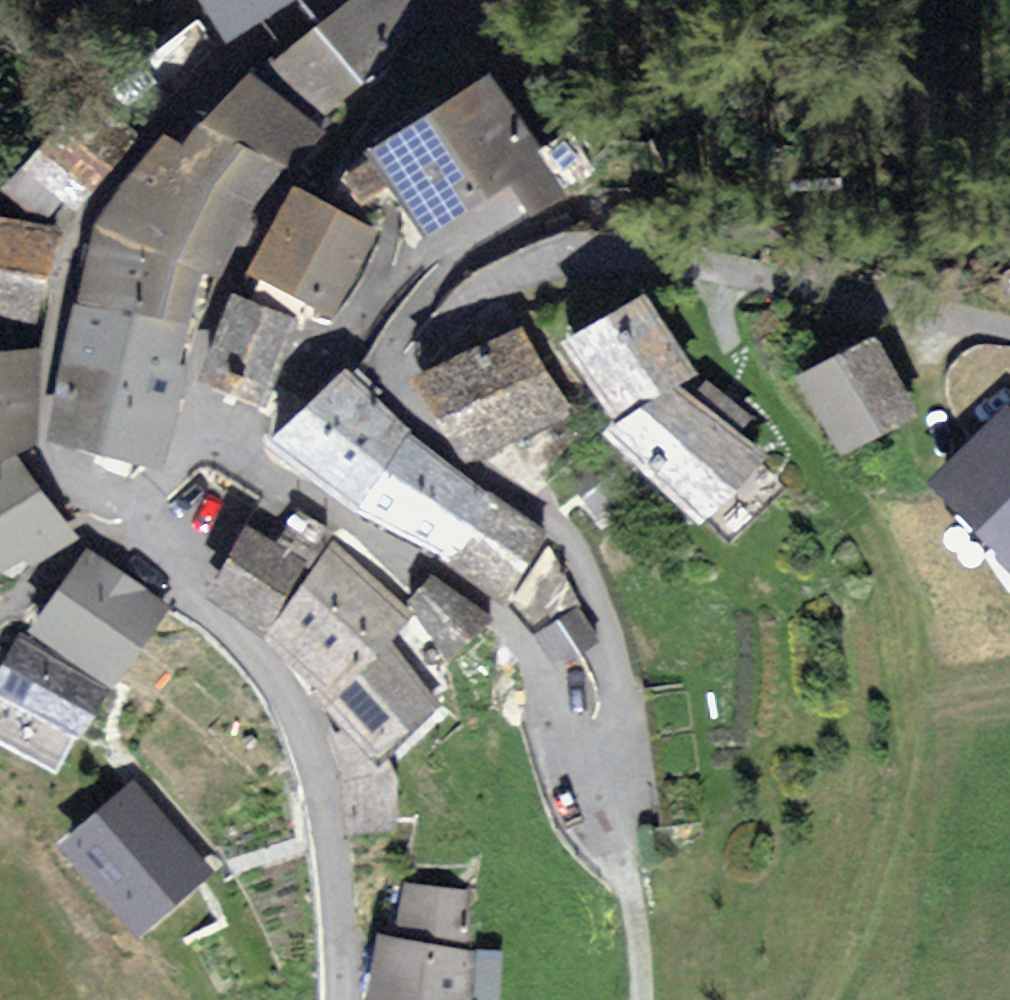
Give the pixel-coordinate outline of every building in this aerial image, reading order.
[(225,41),(291,0),(199,0),(225,41)] [(412,0),(363,0),(282,62),(318,108),(429,22),(412,0)] [(450,28),(552,20),(550,0),(431,0),(450,28)] [(319,128),(254,76),(203,117),(283,165),(293,171),(319,128)] [(529,205),(560,186),(492,79),(377,153),(346,172),(363,199),(394,179),(425,228),(510,175),(519,189),(529,205)] [(129,137),(87,101),(10,191),(41,217),(55,200),(66,210),(129,137)] [(251,213),(283,165),(203,117),(185,146),(165,134),(153,153),(251,213)] [(213,283),(251,213),(153,153),(99,222),(197,274),(213,283)] [(375,228),(295,188),(248,280),(327,320),(375,228)] [(59,233),(0,220),(0,315),(38,324),(59,233)] [(82,302),(185,326),(197,274),(99,222),(82,302)] [(295,320),(233,295),(200,378),(262,402),(295,320)] [(647,298),(571,347),(618,420),(606,432),(703,530),(771,464),(738,431),(748,422),(707,381),(692,396),(681,385),(696,375),(647,298)] [(186,368),(176,365),(185,326),(82,302),(65,377),(178,404),(186,368)] [(518,332),(417,379),(469,452),(568,409),(518,332)] [(872,342),(806,378),(843,447),(910,411),(872,342)] [(41,349),(0,353),(0,446),(35,436),(41,349)] [(273,444),(360,511),(411,433),(345,372),(273,444)] [(51,437),(164,463),(178,404),(65,377),(51,437)] [(935,494),(1009,562),(1009,416),(1008,414),(935,494)] [(429,549),(477,484),(411,433),(360,511),(429,549)] [(0,467),(0,574),(22,560),(27,568),(72,538),(18,455),(0,467)] [(628,493),(602,457),(573,477),(598,513),(628,493)] [(541,533),(477,484),(429,549),(503,596),(541,533)] [(326,535),(301,516),(283,540),(308,559),(326,535)] [(299,564),(248,529),(212,594),(263,629),(299,564)] [(276,638),(327,699),(387,636),(407,613),(335,546),(276,638)] [(551,550),(516,601),(537,633),(577,608),(551,550)] [(165,604),(91,553),(38,629),(112,681),(165,604)] [(483,620),(432,578),(412,601),(450,651),(483,620)] [(596,638),(577,608),(537,633),(556,663),(596,638)] [(383,749),(433,701),(387,636),(327,699),(383,749)] [(104,687),(21,641),(0,678),(0,737),(57,769),(104,687)] [(214,870),(135,779),(57,845),(137,937),(214,870)] [(376,999),(466,999),(484,999),(494,999),(497,955),(460,953),(464,891),(402,887),(398,943),(379,941),(376,999)]
